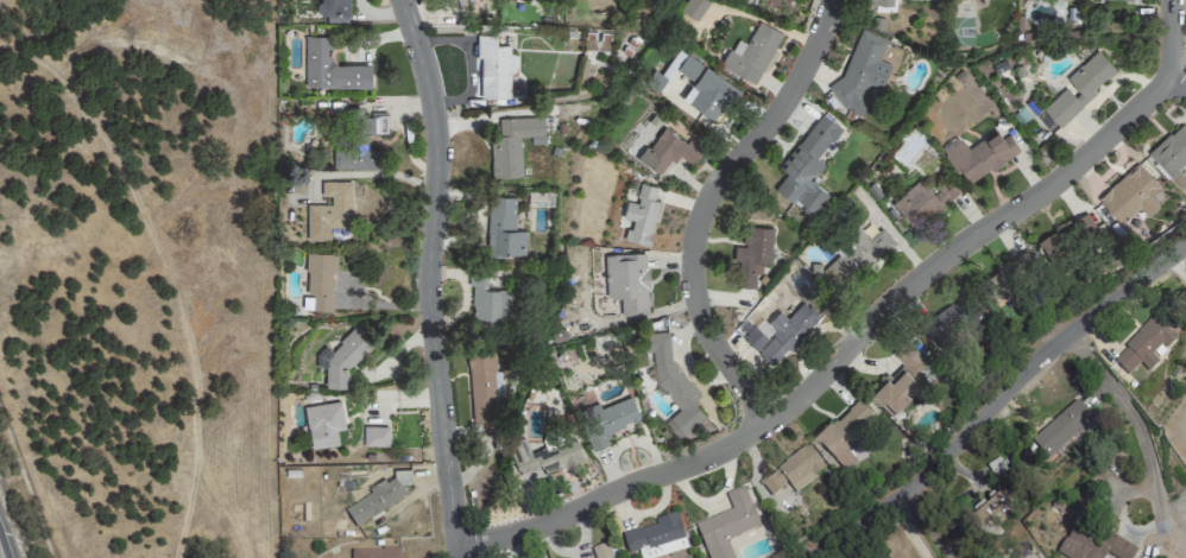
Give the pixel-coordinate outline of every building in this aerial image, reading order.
[(320,14),(326,14),(327,22),(350,22),(349,0),(320,0),(320,14)] [(682,13),(699,22),(710,0),(688,0),(682,13)] [(719,63),(753,82),(782,32),(758,19),(738,53),(728,47),(719,63)] [(887,37),(860,26),(841,74),(827,83),(843,107),(847,103),(854,114),(871,103),(863,93),(868,81),(879,87),(889,62),(878,57),(887,37)] [(332,36),(306,35),(305,87),(371,88),(371,65),(331,64),(332,36)] [(496,36),(477,36),(476,72),(480,72),(480,98),(510,98),(510,73),(514,73),(514,45),(496,45),(496,36)] [(736,87),(678,49),(668,66),(693,82),(682,99),(715,120),(736,87)] [(1068,85),(1043,109),(1060,127),(1098,92),(1095,89),(1116,70),(1097,50),(1065,81),(1068,85)] [(333,169),(382,168),(382,148),(368,148),(368,132),(387,132),(387,115),(363,115),(363,106),(345,107),(345,148),(333,148),(333,169)] [(775,189),(813,216),(828,193),(812,182),(824,164),(818,159),(841,127),(820,113),(781,169),(786,173),(775,189)] [(546,143),(544,117),(500,119),(501,137),(491,137),(492,178),(522,177),(520,137),(531,136),(531,144),(546,143)] [(1170,178),(1185,163),(1185,128),(1182,123),(1148,154),(1170,178)] [(638,158),(660,176),(678,155),(690,165),(702,150),(690,140),(686,144),(664,126),(638,158)] [(967,186),(1020,151),(1009,134),(1002,138),(997,130),(967,150),(958,136),(941,148),(967,186)] [(1120,225),(1138,208),(1147,218),(1159,207),(1150,197),(1160,187),(1137,162),(1097,200),(1120,225)] [(960,189),(950,178),(933,193),(920,178),(891,204),(915,230),(960,189)] [(307,238),(330,239),(330,225),(351,226),(352,180),(322,180),(322,195),(331,195),(331,204),(308,203),(307,238)] [(626,241),(651,246),(659,201),(655,200),(657,187),(640,184),(637,203),(625,201),(622,219),(629,221),(626,241)] [(516,197),(489,196),(487,255),(525,256),(526,230),(515,230),(516,197)] [(1039,243),(1050,264),(1074,251),(1066,238),(1076,232),(1078,236),(1095,227),(1087,213),(1073,221),(1074,223),(1039,243)] [(773,228),(744,226),(742,246),(737,246),(734,287),(755,288),(756,273),(762,274),(762,263),(771,263),(773,228)] [(869,239),(859,228),(834,250),(839,256),(829,264),(847,284),(895,243),(882,227),(869,239)] [(306,293),(313,294),(313,309),(332,309),(334,252),(307,251),(306,293)] [(605,254),(606,297),(621,297),(621,315),(648,314),(647,253),(605,254)] [(1020,287),(1010,262),(984,272),(995,297),(1020,287)] [(487,290),(487,272),(472,272),(471,318),(509,319),(510,291),(487,290)] [(939,350),(982,317),(963,293),(920,326),(939,350)] [(787,319),(779,311),(766,323),(776,333),(760,349),(773,363),(819,318),(804,302),(787,319)] [(1177,336),(1155,314),(1112,358),(1127,373),(1139,361),(1148,369),(1159,359),(1151,351),(1160,342),(1166,347),(1177,336)] [(326,387),(347,386),(347,370),(375,341),(357,323),(331,351),(325,345),(316,354),(316,367),(325,367),(326,387)] [(767,335),(752,326),(743,341),(759,349),(767,335)] [(671,358),(669,331),(645,333),(646,348),(654,358),(655,379),(679,410),(669,417),(669,423),(679,436),(705,417),(693,401),(700,396),(671,358)] [(869,396),(890,417),(936,370),(906,340),(892,354),(901,363),(869,396)] [(492,395),(503,395),(503,371),(495,371),(495,352),(469,352),(471,421),(493,421),(492,395)] [(814,440),(846,471),(856,461),(843,447),(876,415),(857,397),(814,440)] [(579,415),(590,451),(609,445),(605,432),(639,421),(633,399),(579,415)] [(1029,441),(1046,459),(1092,417),(1076,399),(1029,441)] [(346,428),(340,401),(303,408),(311,449),(339,444),(336,430),(346,428)] [(389,426),(364,426),(364,446),(389,446),(389,426)] [(583,461),(575,436),(553,443),(552,439),(544,441),(546,448),(530,453),(526,438),(508,444),(520,482),(583,461)] [(770,496),(787,483),(794,492),(824,470),(806,445),(759,481),(770,496)] [(707,557),(733,557),(726,538),(758,527),(744,486),(725,493),(731,510),(694,523),(707,557)] [(1011,502),(999,488),(968,516),(988,538),(998,529),(991,520),(1011,502)] [(677,513),(653,519),(655,524),(622,533),(627,554),(638,551),(640,557),(652,557),(687,549),(677,513)] [(1061,557),(1103,557),(1105,554),(1114,557),(1132,557),(1136,551),(1075,521),(1058,556),(1061,557)] [(607,542),(590,548),(594,557),(613,557),(607,542)] [(352,557),(400,557),(400,547),(352,548),(352,557)]
